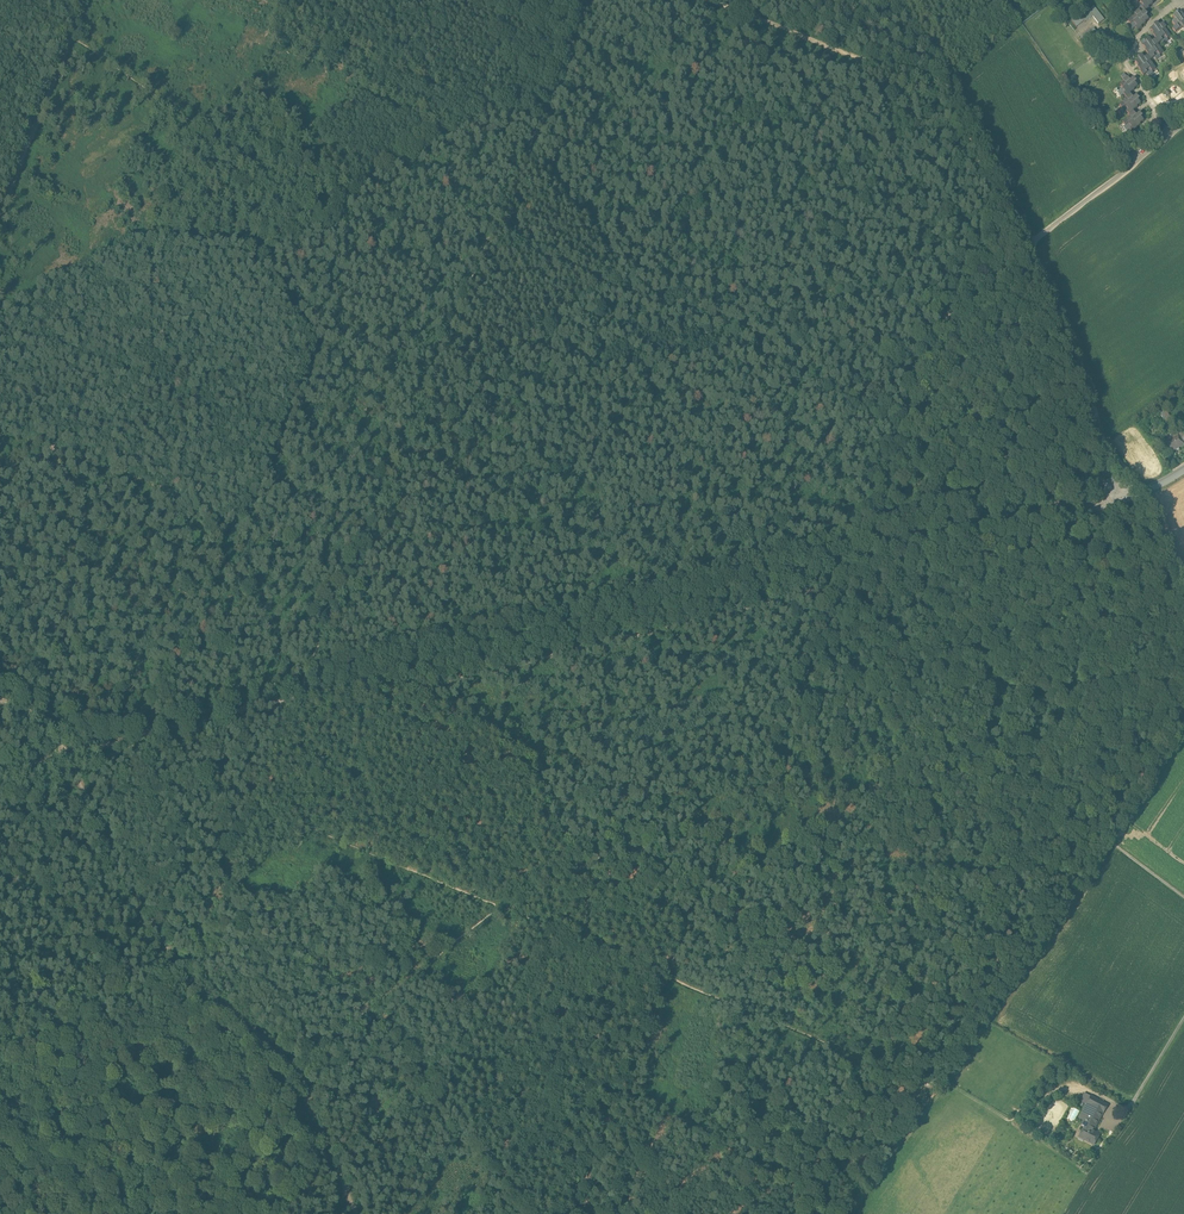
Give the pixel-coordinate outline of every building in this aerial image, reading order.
[(1141,3),(1140,4),(1143,8),(1141,9),(1144,13),(1149,10),(1148,9),(1152,5),(1152,4),(1156,1),(1155,0),(1138,0),(1141,3)] [(1088,11),(1080,17),(1079,16),(1072,23),(1076,28),(1084,22),(1085,23),(1092,17),(1088,11)] [(1141,15),(1138,12),(1137,13),(1134,15),(1135,17),(1131,20),(1134,23),(1133,24),(1136,28),(1134,29),(1137,33),(1141,30),(1141,29),(1145,25),(1144,24),(1148,21),(1146,17),(1147,16),(1144,13),(1141,15)] [(1177,17),(1176,16),(1172,18),(1175,22),(1172,24),(1175,29),(1176,28),(1179,32),(1183,29),(1183,30),(1183,29),(1183,18),(1181,14),(1177,17)] [(1163,25),(1159,27),(1157,24),(1153,27),(1154,28),(1150,31),(1153,35),(1152,35),(1156,40),(1155,40),(1159,45),(1162,42),(1161,40),(1165,37),(1164,36),(1168,34),(1165,30),(1166,29),(1163,25)] [(1155,40),(1151,43),(1149,40),(1145,43),(1146,44),(1143,47),(1146,51),(1145,51),(1148,56),(1151,61),(1154,58),(1153,56),(1157,53),(1156,52),(1160,49),(1157,46),(1159,45),(1155,40)] [(1144,59),(1141,56),(1137,59),(1138,60),(1135,63),(1138,67),(1137,68),(1140,72),(1140,73),(1143,77),(1147,74),(1145,72),(1149,69),(1149,68),(1153,66),(1150,62),(1151,61),(1148,56),(1144,59)] [(1130,81),(1127,78),(1123,81),(1124,82),(1120,85),(1122,89),(1125,94),(1123,95),(1126,98),(1130,95),(1130,94),(1134,91),(1133,90),(1137,87),(1135,83),(1136,82),(1133,79),(1130,81)] [(1130,95),(1126,98),(1127,100),(1123,103),(1126,106),(1125,107),(1128,111),(1126,112),(1129,116),(1133,112),(1137,108),(1136,107),(1140,104),(1138,101),(1139,100),(1136,96),(1133,98),(1130,95)] [(1136,116),(1133,112),(1129,116),(1130,117),(1126,120),(1129,123),(1128,124),(1131,128),(1129,129),(1132,133),(1137,130),(1136,129),(1140,125),(1140,124),(1144,121),(1141,118),(1142,117),(1139,113),(1136,116)] [(1169,417),(1165,411),(1160,415),(1164,421),(1169,417)] [(1166,442),(1172,453),(1183,446),(1183,445),(1182,442),(1178,435),(1166,442)] [(1085,1092),(1080,1099),(1086,1103),(1091,1095),(1085,1092)] [(1110,1104),(1093,1095),(1080,1118),(1084,1121),(1076,1135),(1095,1146),(1103,1133),(1096,1129),(1110,1104)]
